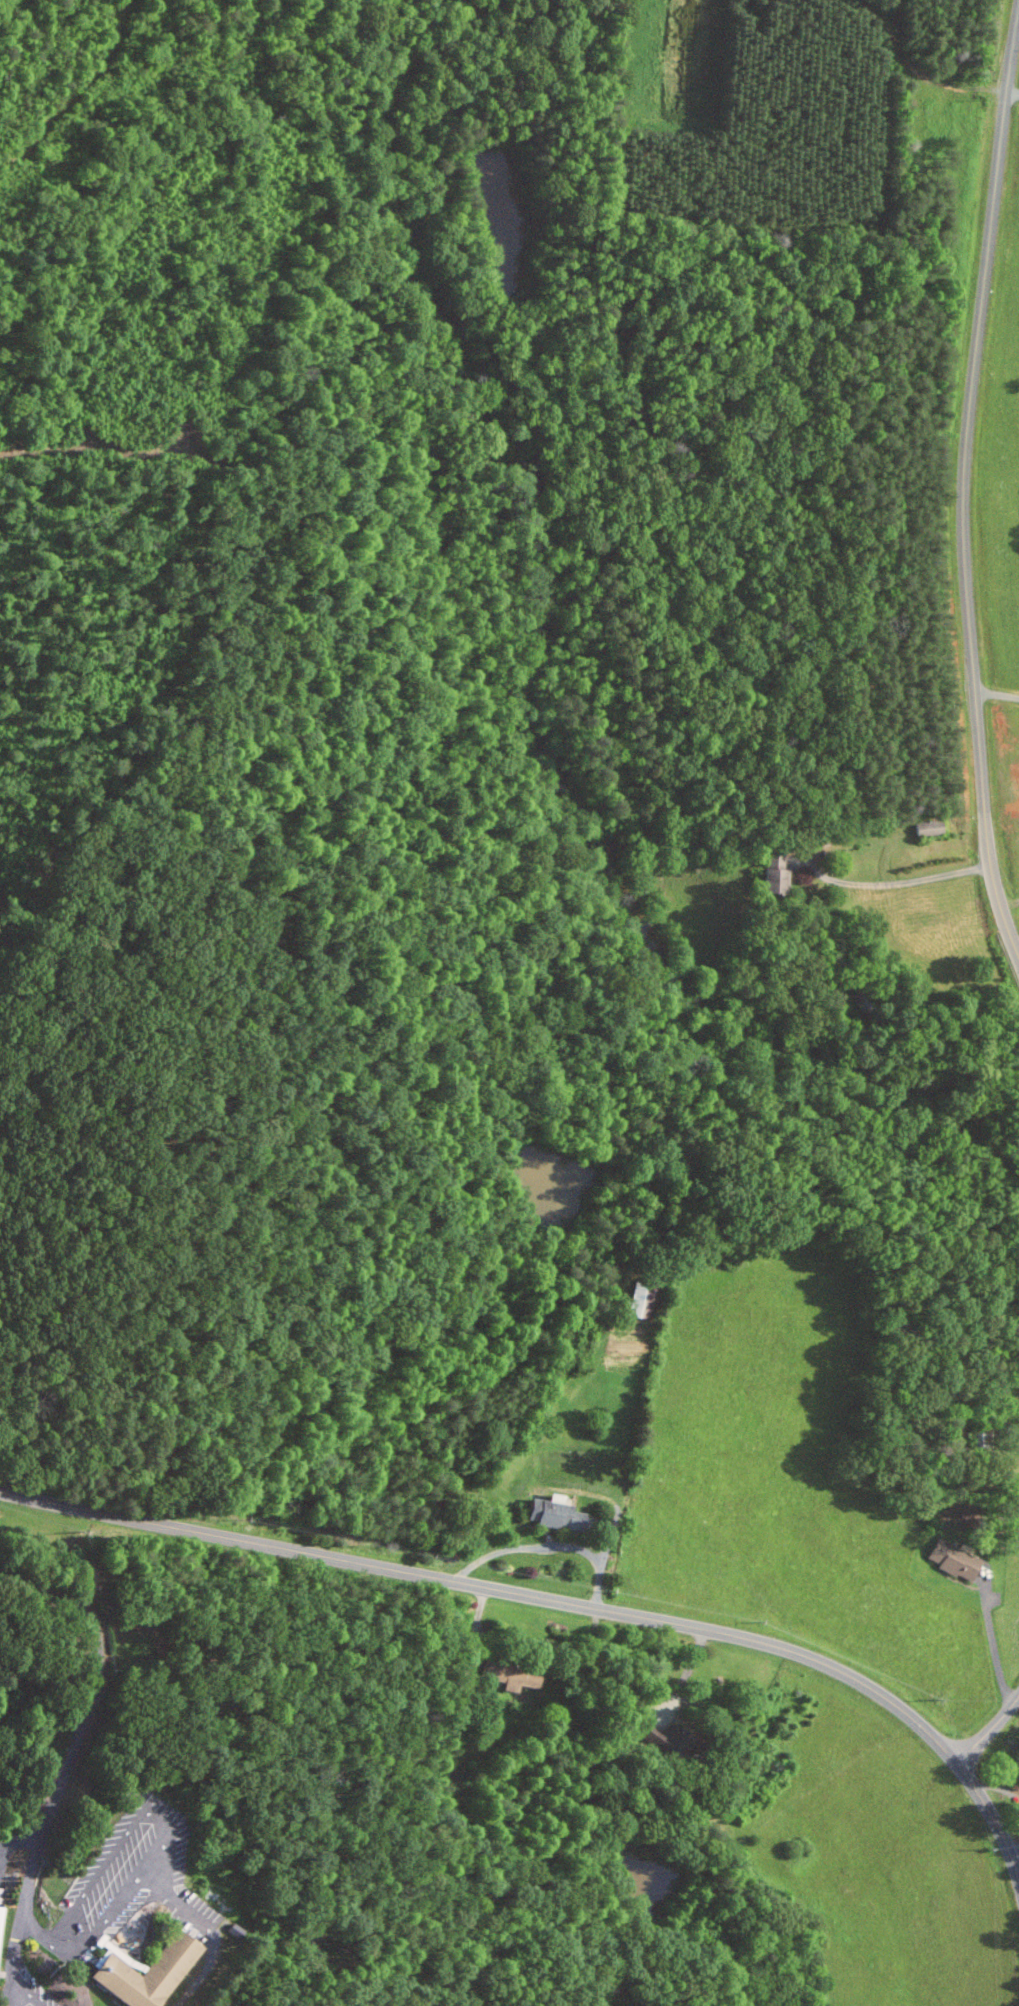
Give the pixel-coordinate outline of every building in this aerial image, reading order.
[(915,821),(915,835),(941,834),(941,820),(915,821)] [(788,870),(761,869),(760,892),(787,893),(788,870)] [(577,1531),(581,1513),(567,1510),(568,1505),(557,1503),(558,1496),(544,1493),(543,1500),(526,1497),(522,1521),(577,1531)] [(968,1581),(978,1558),(934,1538),(923,1561),(968,1581)] [(503,1682),(501,1689),(515,1693),(517,1685),(535,1689),(539,1672),(484,1658),(479,1676),(503,1682)] [(648,1725),(641,1742),(676,1756),(685,1732),(667,1725),(664,1731),(648,1725)] [(195,1947),(170,1929),(137,1976),(102,1952),(84,1978),(123,2005),(153,2005),(195,1947)]
